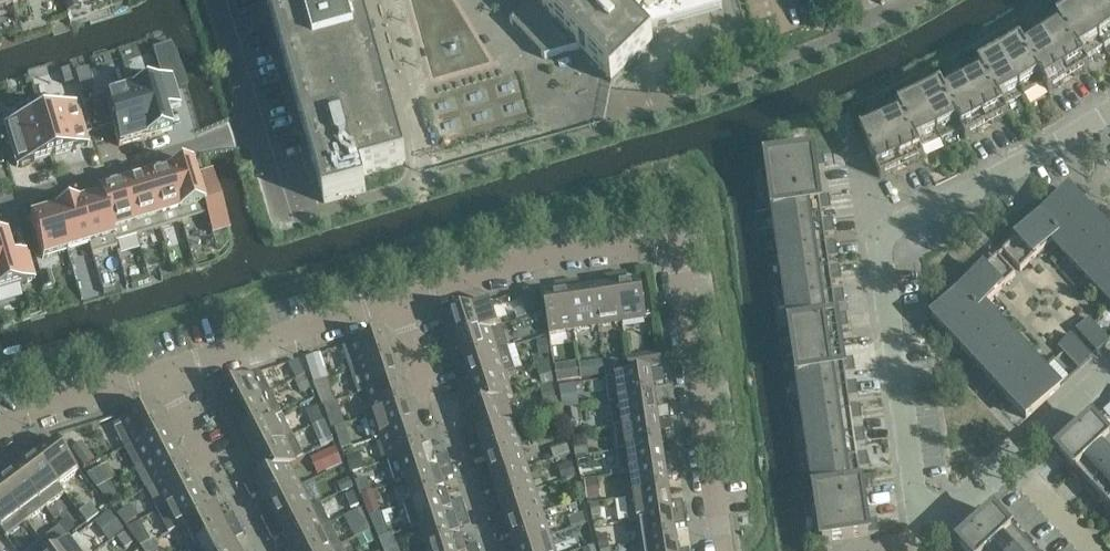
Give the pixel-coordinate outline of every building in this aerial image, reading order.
[(324,203),(366,191),(362,176),(406,163),(360,0),(267,0),(324,203)] [(533,1),(510,23),(544,58),(579,49),(612,83),(654,43),(642,31),(723,8),(721,0),(532,0),(533,1)] [(1076,6),(1105,48),(1104,47),(1109,43),(1109,13),(1100,0),(1086,0),(1078,6),(1077,5),(1076,6)] [(1109,13),(1109,0),(1100,0),(1109,13)] [(1076,7),(1058,19),(1088,68),(1089,67),(1085,59),(1103,47),(1104,49),(1105,48),(1076,6),(1076,7)] [(1056,20),(1038,31),(1069,80),(1088,68),(1058,19),(1056,20)] [(1021,42),(1019,43),(1050,92),(1069,80),(1038,31),(1021,42)] [(1000,53),(999,54),(1025,98),(1025,96),(1043,85),(1048,93),(1050,92),(1019,43),(1001,54),(1000,53)] [(999,55),(980,66),(1007,116),(1008,116),(1004,108),(1023,97),(1024,98),(1025,98),(999,54),(999,55)] [(978,67),(960,76),(987,127),(1007,116),(980,66),(978,66),(978,67)] [(155,75),(129,83),(145,138),(172,130),(165,109),(180,105),(171,76),(156,80),(155,75)] [(941,86),(940,87),(967,138),(987,127),(960,76),(941,86)] [(104,96),(90,101),(99,129),(113,125),(119,146),(145,138),(129,83),(102,91),(104,96)] [(920,96),(919,96),(942,142),(942,141),(961,130),(965,138),(967,138),(940,87),(920,97),(920,96)] [(920,98),(899,107),(923,159),(924,159),(921,150),(941,141),(941,142),(942,142),(919,96),(919,97),(920,98)] [(59,97),(37,103),(53,156),(88,145),(76,103),(62,107),(59,97)] [(39,114),(4,124),(17,166),(53,156),(37,103),(36,104),(39,114)] [(898,108),(879,116),(903,168),(923,159),(899,107),(898,107),(898,108)] [(857,126),(880,177),(881,178),(903,168),(879,116),(859,125),(857,126)] [(767,162),(771,187),(816,180),(814,169),(825,167),(823,153),(767,162)] [(191,162),(167,170),(183,222),(206,215),(204,205),(203,205),(195,176),(191,162)] [(167,170),(144,176),(160,229),(183,222),(167,170)] [(212,172),(195,176),(203,205),(204,205),(206,215),(212,234),(229,229),(229,228),(212,172)] [(144,176),(121,183),(137,236),(160,229),(144,176)] [(771,187),(774,211),(830,202),(829,197),(819,198),(816,180),(771,187)] [(121,183),(99,190),(116,248),(117,248),(115,243),(137,236),(121,183)] [(99,196),(77,202),(93,255),(116,248),(99,190),(98,190),(99,196)] [(1020,271),(1052,241),(1051,240),(1085,209),(1069,191),(1003,253),(1020,271)] [(77,202),(54,209),(67,251),(89,245),(92,255),(93,255),(77,202)] [(774,211),(777,234),(834,226),(833,220),(822,222),(821,212),(831,210),(830,202),(774,211)] [(53,210),(30,217),(43,258),(67,251),(54,209),(53,209),(53,210)] [(1051,240),(1052,241),(1067,257),(1101,225),(1085,209),(1051,240)] [(1082,273),(1109,247),(1109,235),(1101,225),(1067,257),(1082,273)] [(777,234),(781,258),(837,250),(836,244),(826,245),(824,236),(835,234),(834,226),(777,234)] [(0,236),(0,290),(21,284),(35,280),(26,250),(12,254),(6,234),(0,236)] [(1098,290),(1109,278),(1109,247),(1082,273),(1098,290)] [(781,258),(784,281),(841,273),(840,267),(829,269),(828,259),(838,258),(837,250),(781,258)] [(932,319),(949,336),(982,304),(983,306),(1016,276),(998,257),(932,319)] [(50,272),(41,275),(44,288),(53,285),(50,272)] [(784,281),(788,305),(844,297),(843,291),(833,293),(831,283),(842,281),(841,273),(784,281)] [(626,274),(614,276),(621,323),(646,320),(641,284),(628,286),(626,274)] [(604,290),(592,291),(598,327),(621,323),(614,276),(602,278),(604,290)] [(1109,303),(1109,278),(1098,290),(1109,303)] [(579,281),(567,283),(574,330),(598,327),(592,291),(581,293),(579,281)] [(574,330),(567,283),(555,285),(557,297),(544,299),(550,334),(574,330)] [(522,294),(529,315),(541,311),(534,290),(522,294)] [(788,305),(791,329),(848,321),(847,315),(836,316),(835,307),(845,305),(844,297),(788,305)] [(448,316),(456,340),(490,329),(491,329),(498,327),(490,303),(448,316)] [(949,336),(964,352),(998,321),(983,306),(982,304),(949,336)] [(1076,331),(1082,337),(1095,324),(1089,319),(1076,331)] [(791,329),(795,352),(840,346),(838,330),(849,329),(848,321),(791,329)] [(964,352),(979,369),(1013,337),(998,321),(964,352)] [(1082,337),(1087,342),(1100,330),(1095,324),(1082,337)] [(456,340),(464,363),(508,348),(500,326),(498,327),(491,329),(490,329),(456,340)] [(1087,342),(1092,348),(1105,335),(1100,330),(1087,342)] [(343,349),(351,372),(392,359),(385,335),(343,349)] [(1058,348),(1063,353),(1077,341),(1071,335),(1058,348)] [(1092,348),(1097,353),(1109,341),(1109,340),(1105,335),(1092,348)] [(979,369),(995,385),(1029,354),(1013,337),(979,369)] [(1063,353),(1068,359),(1082,347),(1077,341),(1063,353)] [(795,352),(798,376),(855,368),(853,359),(843,361),(840,346),(795,352)] [(1068,359),(1074,364),(1087,352),(1082,347),(1068,359)] [(471,385),(505,374),(515,371),(508,348),(464,363),(471,385)] [(323,352),(309,357),(317,381),(332,376),(323,352)] [(1087,352),(1074,364),(1079,370),(1092,358),(1087,352)] [(662,366),(660,353),(628,358),(630,371),(662,366)] [(995,385),(1010,402),(1044,370),(1029,354),(995,385)] [(358,395),(366,393),(400,381),(392,359),(351,372),(358,395)] [(604,359),(603,360),(605,376),(616,374),(614,363),(605,364),(604,359)] [(536,364),(540,376),(551,373),(549,360),(536,364)] [(605,376),(603,360),(578,363),(581,379),(605,376)] [(299,361),(288,364),(295,380),(305,376),(299,361)] [(555,367),(558,382),(579,379),(577,363),(555,367)] [(798,376),(802,400),(858,391),(857,383),(846,385),(845,375),(855,373),(855,368),(798,376)] [(1044,370),(1010,402),(1026,419),(1060,388),(1044,370)] [(606,380),(610,404),(655,398),(653,386),(665,384),(663,371),(606,380)] [(253,376),(221,392),(232,414),(271,394),(260,373),(253,376)] [(471,385),(478,408),(479,408),(506,399),(506,400),(513,398),(505,374),(471,385)] [(305,377),(297,381),(302,393),(310,389),(305,377)] [(366,393),(373,415),(407,404),(400,381),(366,393)] [(560,388),(564,409),(576,407),(573,386),(560,388)] [(802,400),(805,423),(862,415),(860,407),(850,408),(848,399),(859,397),(858,391),(802,400)] [(271,394),(232,414),(243,435),(282,415),(271,394)] [(610,404),(613,428),(670,419),(669,407),(657,409),(655,398),(610,404)] [(462,427),(466,438),(513,422),(506,400),(506,399),(479,408),(478,408),(469,411),(473,423),(462,427)] [(373,440),(381,438),(415,427),(407,404),(373,415),(366,418),(373,440)] [(325,407),(329,419),(337,416),(333,405),(325,407)] [(153,406),(114,426),(125,448),(164,429),(153,406)] [(306,412),(313,426),(324,421),(318,406),(306,412)] [(566,412),(568,424),(579,422),(577,410),(566,412)] [(282,415),(243,435),(254,457),(293,437),(282,415)] [(805,423),(809,447),(865,439),(864,430),(853,432),(852,422),(862,421),(862,415),(805,423)] [(613,428),(617,452),(662,445),(660,433),(672,431),(670,419),(613,428)] [(324,421),(313,426),(322,447),(333,442),(324,421)] [(481,446),(485,457),(521,445),(513,422),(466,438),(469,450),(481,446)] [(1071,474),(1108,439),(1092,422),(1055,456),(1063,466),(1067,462),(1074,471),(1071,474)] [(388,462),(398,459),(398,458),(422,450),(422,449),(415,427),(381,438),(388,462)] [(164,429),(125,448),(135,469),(175,450),(164,429)] [(293,437),(254,457),(265,477),(265,478),(290,465),(290,466),(297,462),(296,461),(304,458),(293,437)] [(1087,491),(1109,471),(1109,438),(1108,439),(1071,474),(1080,483),(1083,480),(1090,488),(1087,491)] [(809,447),(812,471),(868,462),(867,454),(857,456),(855,446),(866,444),(865,439),(809,447)] [(40,440),(30,447),(59,486),(79,471),(58,442),(48,450),(40,440)] [(73,450),(83,464),(92,457),(82,443),(73,450)] [(320,472),(346,461),(339,445),(313,455),(320,472)] [(477,472),(480,484),(528,468),(521,445),(485,457),(488,468),(477,472)] [(621,475),(630,474),(678,467),(676,455),(664,456),(662,445),(617,452),(621,475)] [(398,459),(405,481),(451,465),(448,454),(436,458),(432,446),(422,449),(422,450),(398,458),(398,459)] [(28,464),(19,471),(46,508),(65,494),(59,486),(30,447),(21,454),(28,464)] [(175,450),(135,469),(146,491),(185,471),(175,450)] [(812,471),(816,494),(872,486),(871,478),(860,479),(859,470),(869,468),(868,462),(812,471)] [(265,477),(245,488),(251,499),(262,493),(267,504),(301,486),(290,466),(290,465),(265,478),(265,477)] [(405,481),(413,503),(447,492),(443,481),(455,477),(451,465),(405,481)] [(630,474),(634,497),(669,492),(667,480),(680,479),(678,467),(630,474)] [(0,470),(0,486),(27,522),(46,508),(19,471),(9,478),(2,468),(0,470)] [(496,491),(499,502),(535,490),(528,468),(480,484),(484,495),(496,491)] [(185,471),(146,491),(156,512),(196,493),(185,471)] [(1104,509),(1109,503),(1109,471),(1087,491),(1096,500),(1099,497),(1107,506),(1104,509)] [(585,483),(587,491),(594,489),(592,481),(585,483)] [(0,486),(0,528),(7,537),(27,522),(0,486)] [(272,515),(261,520),(267,531),(312,508),(301,486),(267,504),(272,515)] [(816,494),(819,518),(865,511),(862,493),(873,492),(872,486),(816,494)] [(492,517),(495,529),(543,513),(535,490),(499,502),(503,514),(492,517)] [(419,524),(420,526),(466,511),(462,500),(451,503),(447,492),(413,503),(405,506),(412,527),(419,524)] [(629,522),(637,521),(685,514),(683,502),(671,504),(669,492),(634,497),(626,499),(629,522)] [(196,493),(156,512),(167,535),(185,525),(206,513),(196,493)] [(119,510),(126,524),(141,517),(135,503),(119,510)] [(312,508),(267,531),(273,542),(283,536),(289,547),(330,525),(320,504),(312,508)] [(206,513),(185,525),(196,546),(239,524),(233,514),(223,519),(217,508),(206,513)] [(348,514),(357,536),(373,530),(364,508),(348,514)] [(420,526),(427,549),(462,538),(458,526),(470,523),(466,511),(420,526)] [(865,511),(819,518),(823,543),(879,535),(877,521),(867,522),(865,511)] [(965,550),(988,550),(1013,528),(1009,531),(1002,523),(1005,520),(996,511),(959,545),(965,550)] [(109,512),(97,521),(111,540),(124,531),(109,512)] [(511,537),(514,548),(550,536),(543,513),(495,529),(499,540),(511,537)] [(371,518),(380,539),(390,534),(381,514),(371,518)] [(637,521),(641,545),(676,539),(675,528),(687,526),(685,514),(637,521)] [(188,550),(239,550),(234,541),(244,535),(239,524),(196,546),(188,550)] [(341,546),(330,525),(289,547),(291,550),(332,550),(341,546)] [(129,550),(145,550),(130,528),(119,536),(129,550)] [(1029,546),(1026,549),(1018,540),(1021,537),(1013,528),(988,550),(1023,550),(1029,546)] [(79,535),(58,550),(91,550),(79,535)] [(550,536),(514,548),(515,550),(555,550),(550,536)] [(428,550),(479,550),(477,545),(465,549),(462,538),(427,549),(428,550)] [(642,550),(691,550),(690,549),(678,550),(676,539),(641,545),(642,550)]
